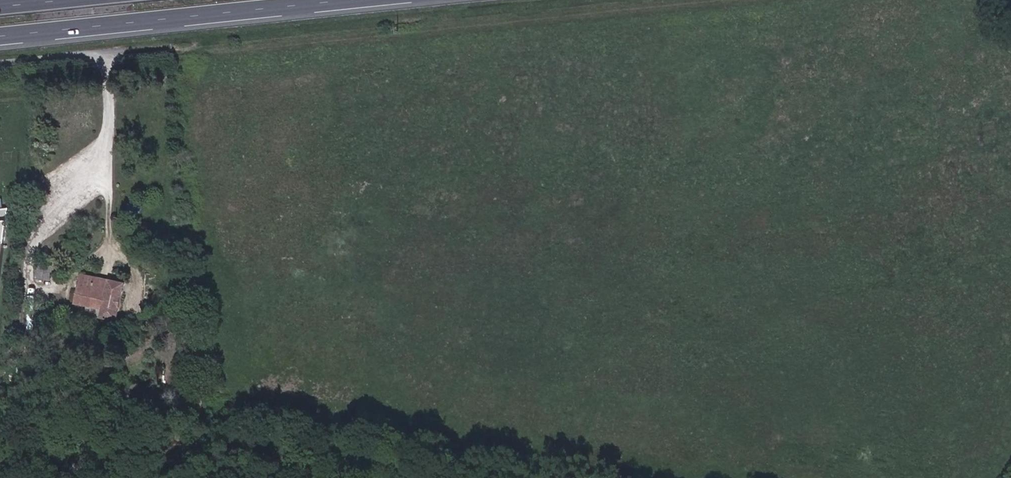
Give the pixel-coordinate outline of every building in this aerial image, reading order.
[(9,210),(0,210),(0,273),(9,210)] [(57,264),(67,264),(67,263),(42,258),(41,271),(57,272),(57,264)] [(104,312),(114,314),(119,275),(84,268),(78,297),(105,304),(104,312)] [(114,314),(120,315),(128,277),(119,275),(114,314)]
